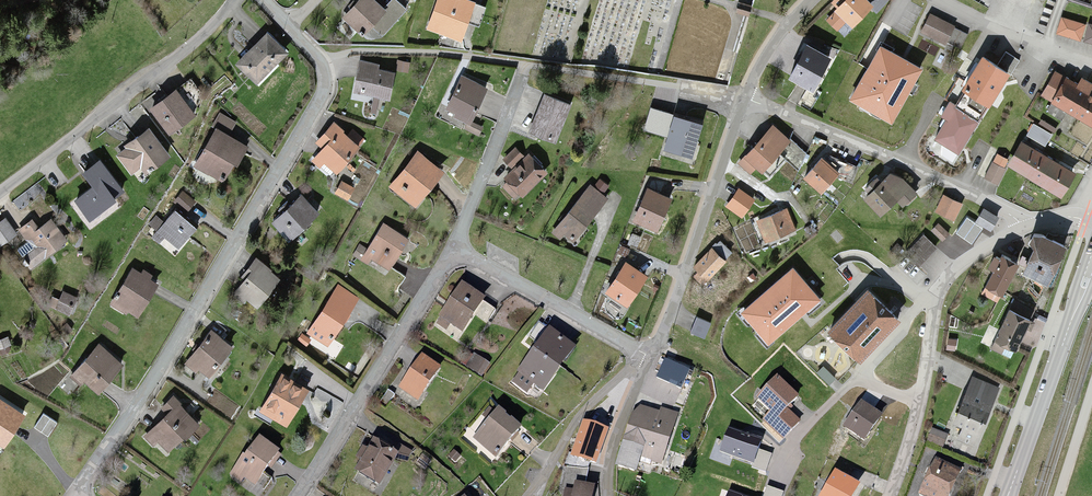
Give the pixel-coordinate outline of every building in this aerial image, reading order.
[(346,19),(365,36),(387,12),(373,0),(362,0),(346,19)] [(463,0),(441,0),(430,28),(464,41),(477,5),(463,0)] [(825,21),(837,32),(846,22),(853,29),(872,9),(876,13),(888,0),(845,0),(825,21)] [(954,26),(930,15),(921,33),(945,44),(954,26)] [(1083,27),(1057,19),(1052,34),(1078,42),(1083,27)] [(268,35),(238,64),(258,85),(288,56),(268,35)] [(807,46),(789,79),(814,92),(831,59),(807,46)] [(894,122),(922,67),(882,47),(854,101),(894,122)] [(980,58),(933,138),(957,151),(1003,71),(980,58)] [(379,64),(359,60),(352,93),(389,101),(395,72),(379,69),(379,64)] [(1066,75),(1049,103),(1091,129),(1091,91),(1066,75)] [(462,77),(445,109),(455,114),(453,118),(469,126),(488,90),(462,77)] [(175,91),(153,108),(174,135),(196,118),(175,91)] [(544,95),(529,132),(555,143),(571,105),(544,95)] [(674,118),(664,150),(693,159),(703,126),(674,118)] [(336,122),(316,144),(323,150),(317,157),(338,177),(364,149),(336,122)] [(771,126),(738,163),(751,175),(756,169),(761,174),(789,143),(771,126)] [(152,129),(129,146),(132,149),(121,158),(134,175),(145,167),(151,174),(173,157),(152,129)] [(221,129),(198,166),(225,182),(247,146),(221,129)] [(1076,174),(1018,142),(1004,168),(1061,200),(1076,174)] [(508,183),(502,189),(517,205),(547,177),(528,157),(525,160),(514,149),(503,159),(513,170),(504,178),(508,183)] [(418,152),(390,188),(418,209),(446,173),(418,152)] [(820,159),(795,188),(813,204),(838,174),(820,159)] [(122,193),(100,162),(84,174),(95,189),(77,201),(90,220),(114,202),(112,199),(122,193)] [(991,164),(983,179),(997,186),(1004,172),(991,164)] [(868,194),(863,198),(881,217),(897,202),(902,208),(918,194),(903,179),(890,174),(882,181),(878,177),(864,190),(868,194)] [(590,187),(554,233),(573,248),(609,202),(590,187)] [(755,200),(739,188),(725,206),(742,218),(755,200)] [(643,189),(632,219),(657,229),(669,198),(643,189)] [(305,196),(275,222),(292,242),(322,216),(305,196)] [(940,197),(934,214),(955,223),(962,205),(940,197)] [(785,209),(755,222),(764,246),(795,233),(785,209)] [(984,209),(975,222),(991,232),(999,218),(984,209)] [(176,210),(159,233),(184,251),(200,228),(176,210)] [(0,225),(0,248),(18,237),(7,221),(0,225)] [(34,223),(20,232),(28,244),(19,250),(33,272),(69,249),(52,222),(39,230),(34,223)] [(949,234),(938,223),(931,230),(942,241),(949,234)] [(968,223),(959,236),(971,245),(980,232),(968,223)] [(385,225),(366,257),(391,272),(410,239),(385,225)] [(924,234),(904,253),(919,267),(938,248),(924,234)] [(999,255),(983,287),(1000,295),(1001,294),(1013,300),(989,348),(1010,358),(1032,314),(1034,315),(1066,251),(1033,235),(1019,265),(999,255)] [(711,249),(692,268),(706,282),(724,264),(711,249)] [(259,261),(237,294),(262,310),(283,277),(259,261)] [(624,263),(608,292),(630,305),(647,276),(624,263)] [(821,301),(793,268),(740,313),(769,346),(821,301)] [(134,271),(113,305),(137,320),(159,286),(134,271)] [(339,288),(310,335),(329,347),(359,301),(339,288)] [(461,288),(439,323),(461,337),(484,302),(461,288)] [(866,291),(827,332),(856,358),(894,318),(866,291)] [(695,319),(688,332),(704,340),(710,326),(695,319)] [(546,333),(517,373),(542,390),(570,351),(546,333)] [(213,334),(190,361),(210,377),(232,349),(213,334)] [(724,350),(730,355),(738,346),(732,341),(724,350)] [(101,347),(74,376),(95,395),(122,367),(101,347)] [(417,357),(396,392),(417,405),(439,370),(417,357)] [(664,361),(658,374),(681,385),(687,372),(664,361)] [(284,374),(260,412),(288,430),(312,392),(284,374)] [(797,399),(779,378),(753,400),(765,414),(778,403),(784,411),(797,399)] [(997,390),(970,379),(957,413),(985,424),(997,390)] [(3,449),(25,417),(0,399),(0,446),(3,449)] [(778,403),(765,414),(789,440),(801,428),(784,411),(778,403)] [(858,405),(841,429),(863,444),(879,420),(858,405)] [(180,407),(146,442),(168,463),(202,428),(180,407)] [(636,408),(615,467),(634,474),(638,463),(657,469),(676,415),(659,408),(656,415),(636,408)] [(496,413),(472,439),(495,460),(519,434),(496,413)] [(58,425),(43,414),(35,427),(49,437),(58,425)] [(582,419),(571,454),(597,462),(608,427),(582,419)] [(762,438),(729,426),(720,452),(753,463),(752,466),(766,471),(772,454),(758,450),(762,438)] [(978,450),(932,432),(928,443),(973,461),(978,450)] [(262,444),(235,476),(256,494),(283,462),(262,444)] [(373,452),(358,475),(382,490),(397,466),(373,452)] [(933,463),(920,495),(949,495),(958,473),(933,463)] [(818,495),(851,495),(859,482),(835,468),(818,495)] [(783,491),(767,485),(763,495),(782,495),(783,491)]
